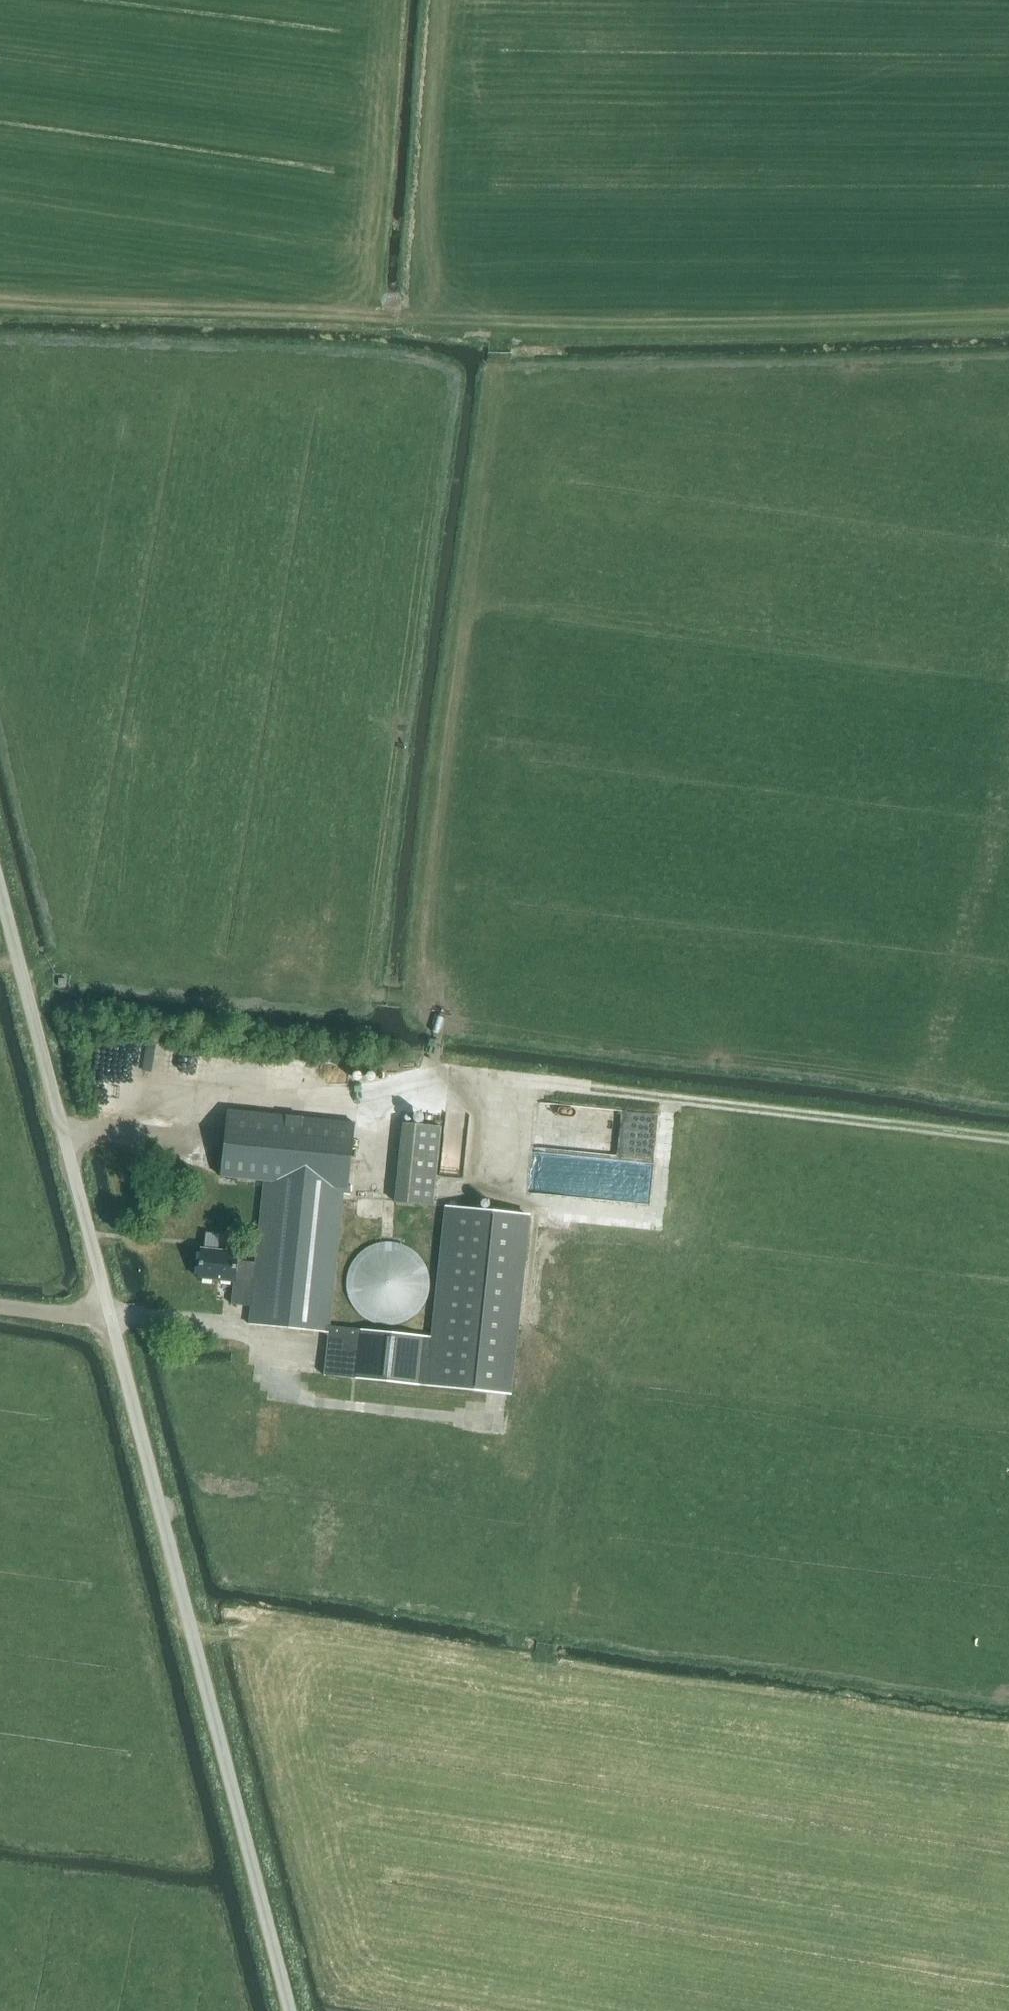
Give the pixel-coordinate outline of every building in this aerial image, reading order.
[(250,1325),(328,1333),(344,1190),(348,1190),(355,1124),(227,1111),(220,1176),(265,1181),(256,1263),(237,1261),(238,1253),(202,1249),(199,1278),(234,1282),(231,1304),(252,1306),(250,1325)] [(656,1155),(654,1122),(632,1122),(633,1156),(656,1155)] [(405,1126),(400,1210),(439,1212),(444,1128),(405,1126)] [(329,1327),(325,1369),(509,1388),(527,1215),(449,1207),(435,1338),(329,1327)] [(388,1325),(394,1325),(401,1323),(407,1321),(412,1317),(417,1313),(421,1308),(425,1302),(427,1296),(429,1290),(429,1283),(429,1277),(427,1271),(425,1265),(421,1259),(417,1254),(412,1250),(407,1247),(401,1244),(394,1243),(388,1242),(381,1243),(375,1244),(369,1247),(363,1250),(358,1254),(354,1259),(351,1265),(348,1271),(347,1277),(346,1284),(347,1290),(348,1296),(351,1302),(354,1308),(358,1313),(363,1317),(369,1321),(375,1323),(381,1325),(388,1325)]
